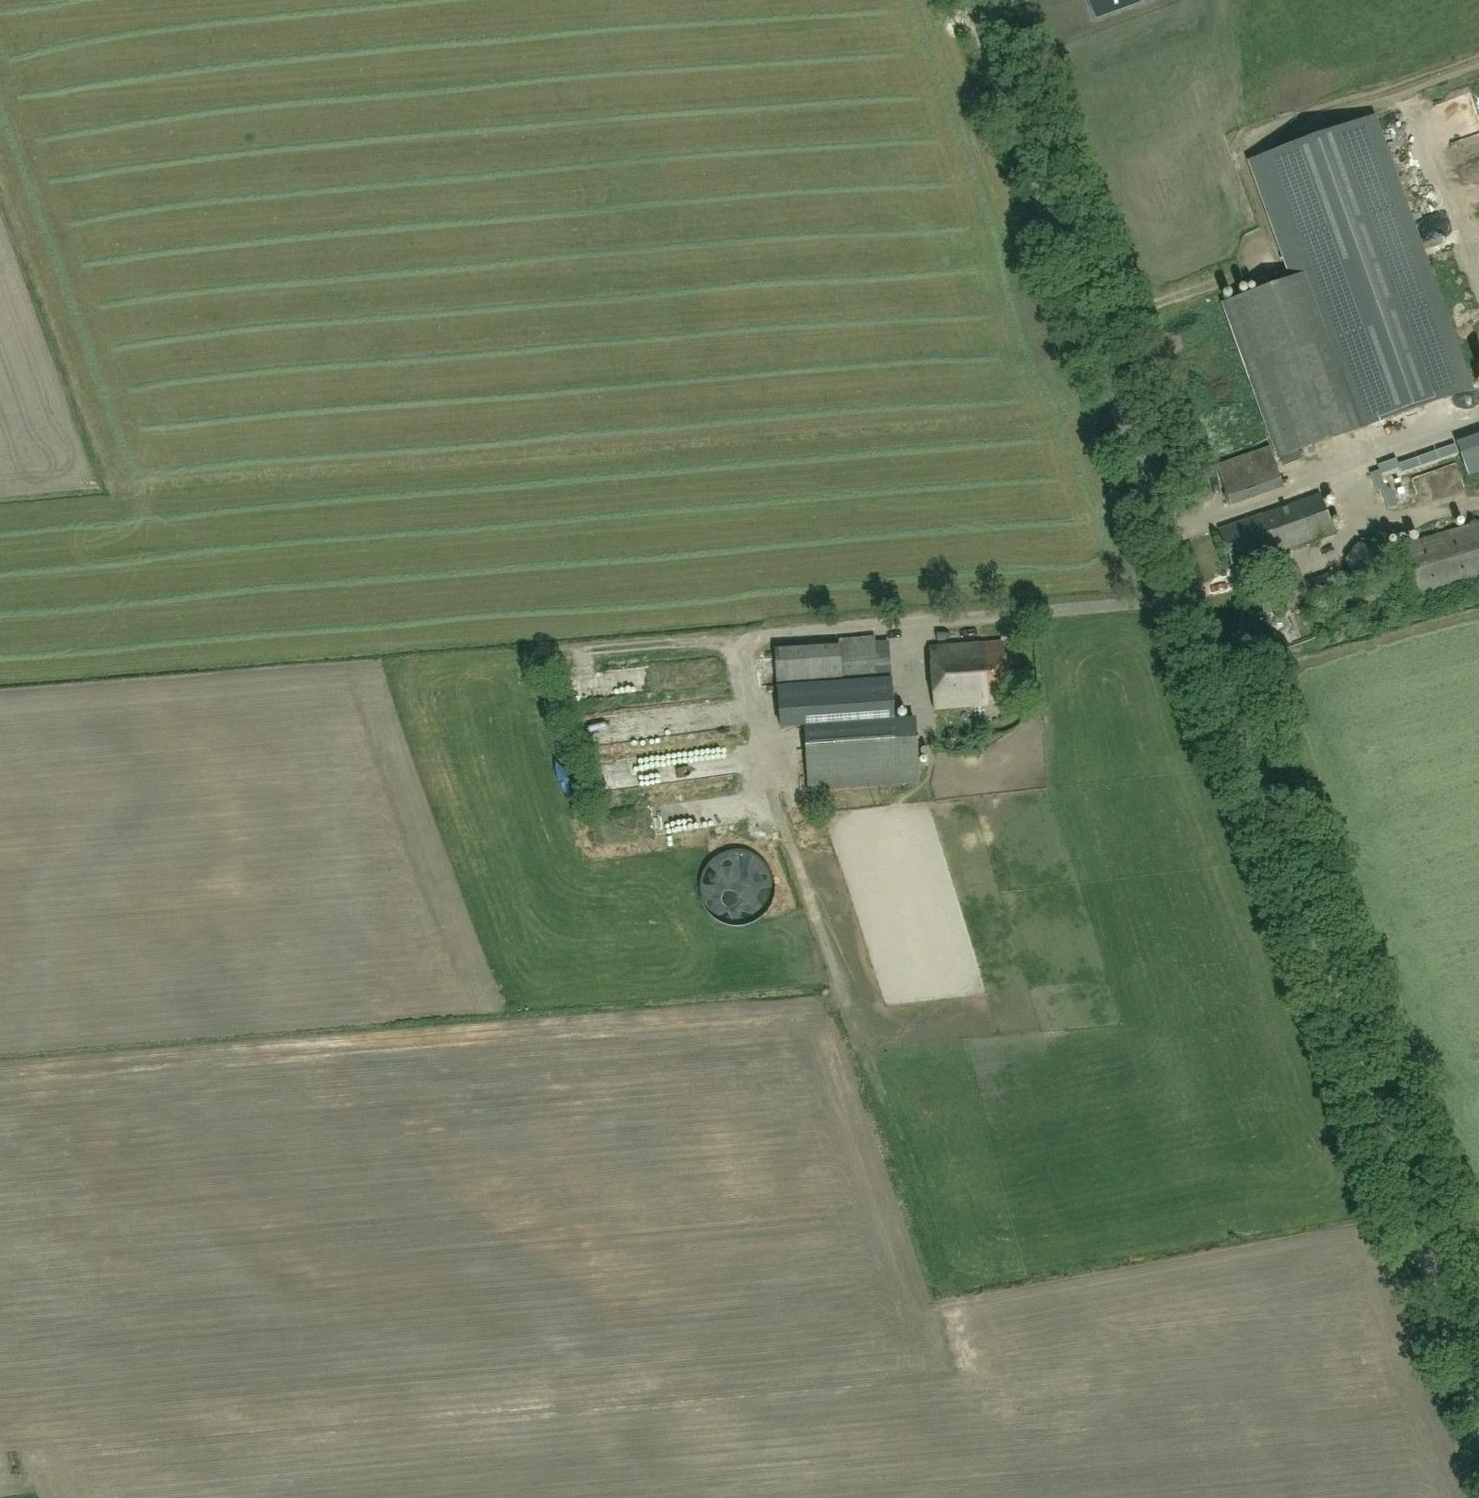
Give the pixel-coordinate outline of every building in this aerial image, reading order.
[(1096,16),(1139,0),(1090,0),(1096,16)] [(1298,450),(1470,389),(1373,117),(1251,160),(1293,278),(1226,302),(1281,456),(1282,456),(1285,465),(1301,459),(1298,450)] [(1401,469),(1405,480),(1478,452),(1478,451),(1475,441),(1401,469)] [(1269,448),(1216,467),(1230,506),(1283,487),(1269,448)] [(1320,495),(1217,531),(1231,569),(1333,532),(1320,495)] [(1464,518),(1457,501),(1418,517),(1424,533),(1464,518)] [(1400,547),(1415,599),(1478,580),(1478,523),(1400,547)] [(839,644),(833,645),(774,649),(780,728),(804,726),(808,789),(918,782),(914,718),(892,719),(890,678),(892,678),(889,641),(875,642),(875,636),(838,639),(839,644)] [(1001,643),(929,648),(934,710),(1006,704),(1001,643)] [(630,718),(603,720),(605,741),(632,739),(630,718)]
